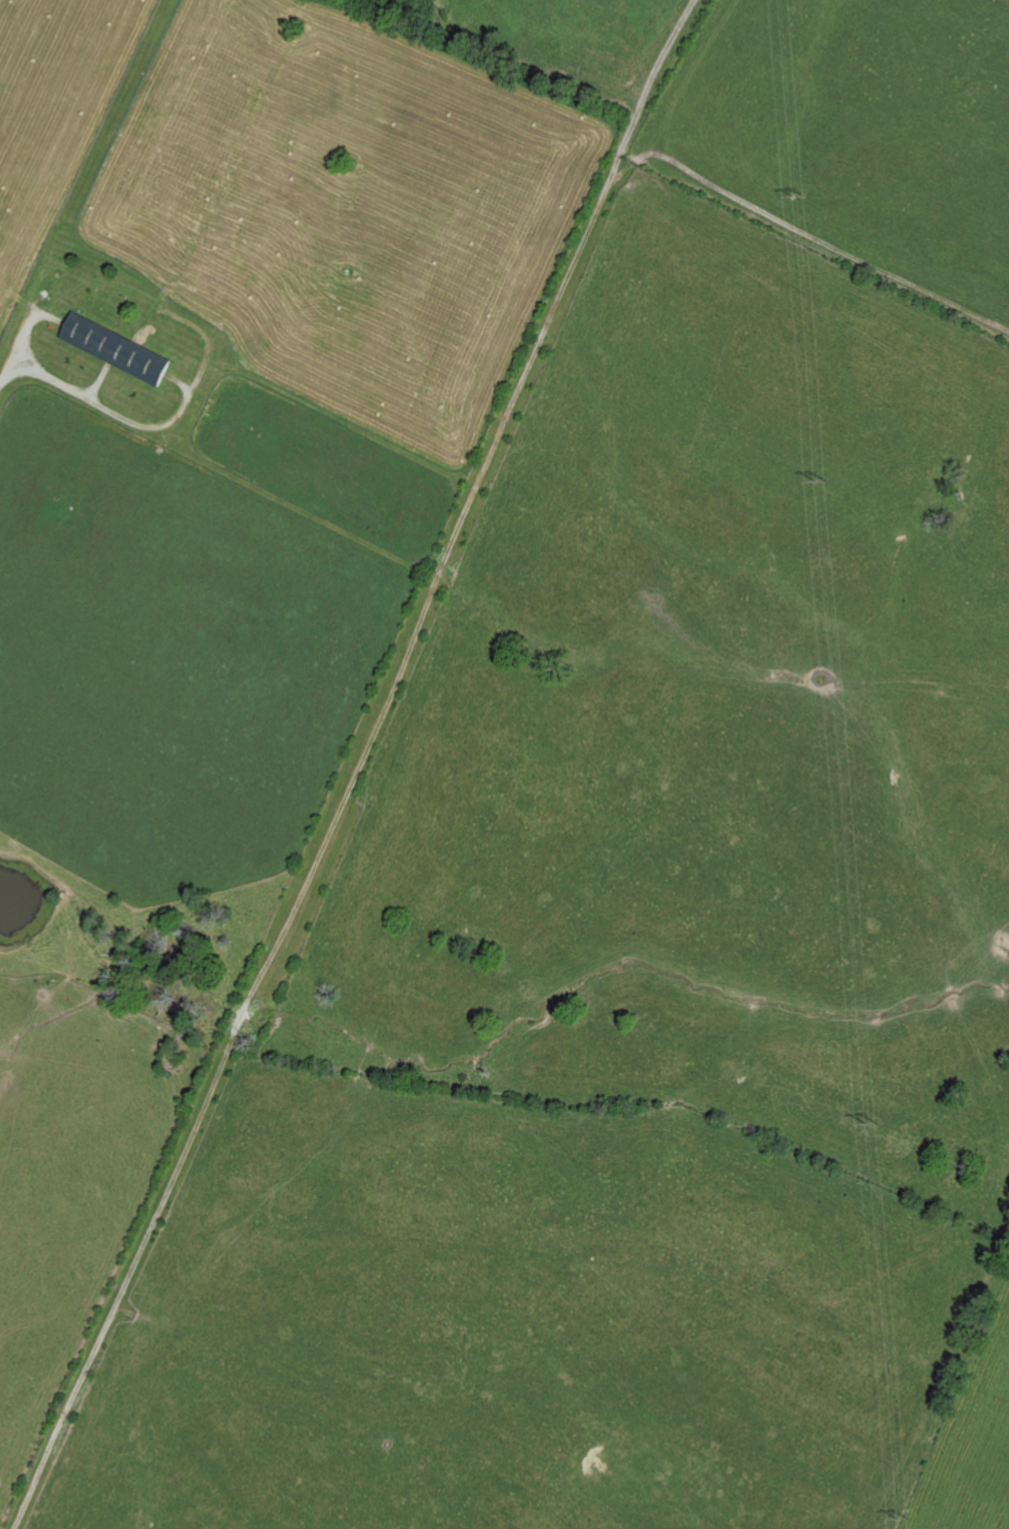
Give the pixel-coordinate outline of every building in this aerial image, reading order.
[(124,336),(173,361),(168,372),(165,377),(159,388),(112,365),(107,362),(104,360),(60,338),(67,326),(69,321),(70,320),(74,311),(118,333),(124,336)]
